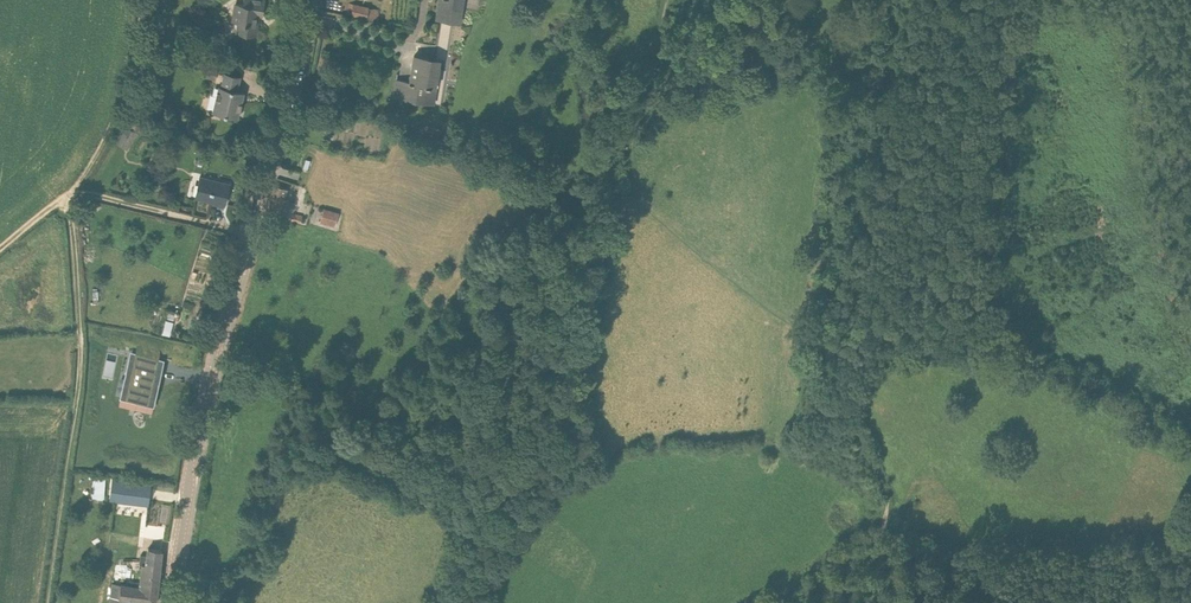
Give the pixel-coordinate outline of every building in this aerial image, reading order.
[(241,34),(255,36),(258,14),(263,15),(265,0),(244,0),(243,4),(236,3),(233,22),(243,23),(241,34)] [(436,19),(460,22),(463,0),(439,0),(436,19)] [(369,6),(353,3),(351,15),(367,18),(379,19),(380,9),(369,7),(369,6)] [(441,21),(438,57),(443,57),(443,67),(449,68),(453,22),(441,21)] [(427,62),(427,57),(414,55),(410,82),(396,79),(393,97),(434,104),(436,91),(434,86),(437,64),(427,62)] [(206,78),(216,80),(218,69),(208,67),(206,78)] [(219,86),(212,111),(238,118),(244,92),(237,90),(240,77),(224,73),(221,86),(219,86)] [(115,143),(124,148),(134,130),(125,125),(115,143)] [(225,204),(229,184),(217,181),(217,180),(200,176),(195,197),(213,201),(225,204)] [(282,199),(285,188),(275,185),(268,210),(283,215),(288,200),(282,199)] [(334,225),(338,213),(324,209),(320,221),(334,225)] [(302,215),(293,212),(291,220),(301,222),(302,215)] [(173,320),(165,318),(161,333),(169,335),(173,320)] [(131,351),(120,399),(154,406),(164,359),(131,351)] [(111,478),(109,500),(115,500),(147,504),(150,482),(111,478)] [(94,480),(94,496),(106,497),(106,480),(94,480)] [(140,582),(158,584),(162,550),(148,548),(147,555),(141,555),(140,564),(142,564),(140,582)] [(135,582),(127,581),(127,585),(120,584),(118,599),(109,598),(109,602),(129,602),(130,600),(135,601),(136,595),(138,596),(139,589),(136,589),(137,586),(134,586),(135,582)] [(140,582),(135,582),(134,586),(137,586),(136,589),(139,589),(138,596),(136,595),(135,601),(156,602),(158,584),(140,582)] [(109,598),(118,599),(120,584),(111,583),(109,598)]
